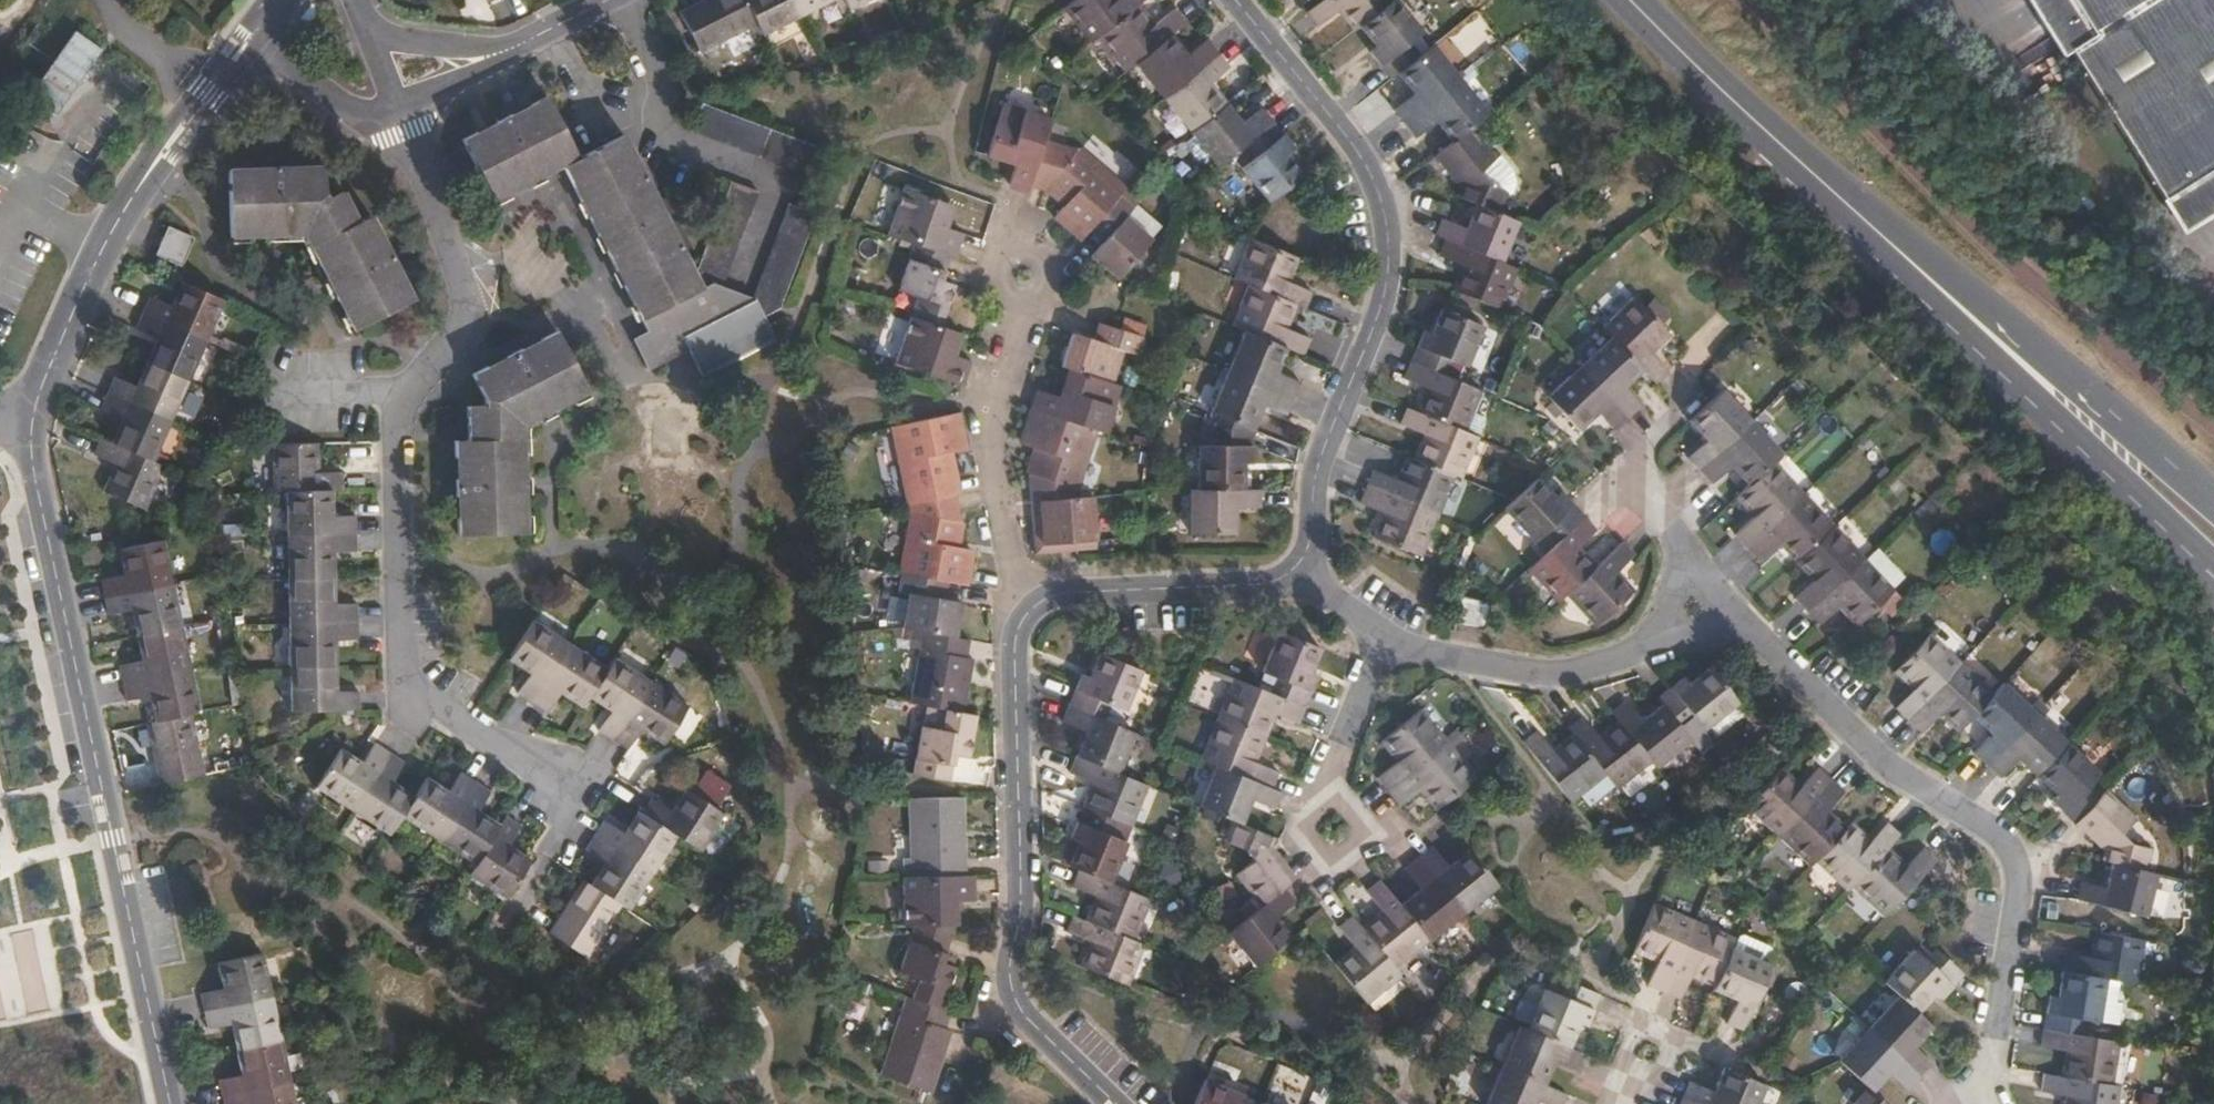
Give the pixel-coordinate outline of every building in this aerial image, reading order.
[(680,12),(699,52),(756,23),(744,0),(703,0),(680,12)] [(762,35),(802,15),(794,0),(744,0),(756,23),(762,35)] [(802,15),(830,0),(794,0),(802,15)] [(848,9),(867,0),(843,0),(848,9)] [(1063,8),(1091,42),(1097,37),(1132,10),(1144,0),(1115,0),(1115,1),(1114,0),(1073,0),(1063,8)] [(1392,0),(1321,0),(1307,11),(1319,26),(1338,11),(1354,30),(1360,26),(1392,0)] [(1396,0),(1392,0),(1360,26),(1376,47),(1370,52),(1391,78),(1398,73),(1420,55),(1410,43),(1422,32),(1396,0)] [(2179,225),(2213,203),(2213,0),(2037,0),(2179,225)] [(1149,30),(1132,10),(1097,37),(1125,72),(1136,63),(1171,35),(1180,27),(1169,14),(1149,30)] [(1136,63),(1163,97),(1219,53),(1207,39),(1187,56),(1171,35),(1136,63)] [(1433,46),(1420,55),(1398,73),(1413,93),(1393,109),(1405,124),(1460,80),(1433,46)] [(1163,97),(1191,132),(1226,104),(1209,83),(1229,67),(1219,53),(1163,97)] [(1487,115),(1460,80),(1405,124),(1417,138),(1436,122),(1452,142),(1469,129),(1487,115)] [(702,290),(693,273),(623,135),(578,157),(546,96),(461,140),(493,200),(562,164),(642,321),(643,320),(702,290)] [(691,130),(704,135),(715,108),(701,103),(691,130)] [(1191,132),(1218,166),(1257,135),(1273,122),(1263,108),(1242,124),(1226,104),(1191,132)] [(1030,183),(1045,137),(1050,121),(1002,106),(986,156),(1014,165),(1008,184),(1018,188),(1027,191),(1030,183)] [(704,135),(718,141),(728,114),(715,108),(704,135)] [(718,141),(732,146),(742,119),(728,114),(718,141)] [(732,146),(745,151),(756,124),(742,119),(732,146)] [(1242,169),(1270,202),(1305,174),(1289,153),(1295,148),(1273,122),(1257,135),(1267,148),(1242,169)] [(745,151),(759,156),(770,129),(756,124),(745,151)] [(759,156),(773,162),(783,134),(770,129),(759,156)] [(1452,142),(1434,156),(1444,169),(1450,176),(1452,175),(1462,188),(1458,197),(1475,204),(1498,214),(1507,193),(1485,184),(1477,174),(1494,160),(1469,129),(1452,142)] [(773,162),(786,167),(797,139),(783,134),(773,162)] [(1089,231),(1119,196),(1126,187),(1078,148),(1045,137),(1030,183),(1044,188),(1065,205),(1055,216),(1082,239),(1089,231)] [(797,139),(786,167),(800,172),(810,145),(797,139)] [(810,145),(800,172),(814,177),(824,150),(810,145)] [(1500,155),(1494,160),(1477,174),(1485,184),(1507,193),(1512,196),(1516,183),(1513,170),(1500,155)] [(245,173),(245,169),(228,169),(230,237),(304,235),(352,330),(414,299),(407,284),(403,286),(393,267),(397,265),(389,250),(386,252),(376,232),(380,231),(372,215),(371,216),(358,222),(342,191),(324,200),(322,166),(305,167),(305,170),(284,172),(284,167),(266,168),(266,172),(245,173)] [(730,181),(725,195),(752,205),(757,191),(730,181)] [(948,255),(954,257),(961,233),(944,228),(952,205),(903,188),(887,236),(913,244),(948,255)] [(725,195),(720,208),(747,219),(752,205),(725,195)] [(1090,256),(1117,279),(1152,240),(1124,217),(1132,207),(1119,196),(1089,231),(1102,242),(1090,256)] [(784,216),(811,227),(816,213),(789,203),(784,216)] [(1501,263),(1517,222),(1498,214),(1475,204),(1466,228),(1442,218),(1435,235),(1445,240),(1501,263)] [(720,208),(715,221),(742,232),(747,219),(720,208)] [(778,230),(806,241),(811,227),(784,216),(778,230)] [(715,221),(709,235),(737,246),(742,232),(715,221)] [(168,227),(156,254),(181,265),(193,238),(168,227)] [(773,243),(800,254),(806,241),(778,230),(773,243)] [(386,252),(389,250),(380,231),(376,232),(386,252)] [(709,235),(704,249),(732,259),(737,246),(709,235)] [(1250,238),(1234,279),(1248,285),(1290,302),(1298,306),(1306,289),(1283,279),(1293,256),(1250,238)] [(1445,240),(1438,256),(1461,266),(1451,290),(1500,310),(1517,269),(1501,263),(1445,240)] [(768,258),(795,268),(800,254),(773,243),(768,258)] [(940,280),(948,255),(913,244),(899,290),(917,297),(910,317),(941,326),(955,285),(940,280)] [(704,249),(699,263),(727,274),(732,259),(704,249)] [(763,271),(790,281),(795,268),(768,258),(763,271)] [(699,263),(697,268),(693,273),(702,290),(715,284),(722,287),(727,274),(699,263)] [(403,286),(407,284),(397,265),(393,267),(403,286)] [(757,285),(785,295),(790,281),(763,271),(757,285)] [(223,300),(181,281),(171,305),(150,296),(143,312),(205,340),(223,300)] [(715,284),(702,290),(643,320),(649,330),(633,338),(648,366),(687,346),(703,379),(776,342),(763,317),(755,299),(752,298),(722,287),(715,284)] [(755,299),(763,317),(780,308),(785,295),(757,285),(752,298),(755,299)] [(1290,302),(1248,285),(1231,326),(1244,331),(1286,348),(1296,352),(1303,336),(1281,326),(1290,302)] [(1655,384),(1668,372),(1651,352),(1669,335),(1655,319),(1639,302),(1607,332),(1606,332),(1611,337),(1642,370),(1655,384)] [(1423,331),(1410,362),(1412,363),(1445,377),(1451,361),(1466,368),(1483,327),(1441,309),(1430,333),(1423,331)] [(205,340),(143,312),(135,329),(156,338),(146,361),(188,378),(205,340)] [(968,370),(971,361),(953,355),(961,332),(941,326),(910,317),(895,362),(963,385),(968,370)] [(1143,339),(1114,328),(1098,323),(1093,339),(1072,332),(1060,367),(1068,369),(1112,383),(1122,351),(1138,355),(1143,339)] [(570,395),(585,387),(557,331),(472,374),(485,399),(485,407),(467,407),(468,441),(454,441),(455,458),(459,458),(460,479),(456,479),(456,496),(460,496),(461,517),(457,518),(457,535),(526,533),(524,442),(518,442),(517,422),(549,406),(551,410),(573,399),(570,395)] [(1244,331),(1227,372),(1292,398),(1299,381),(1277,372),(1286,348),(1244,331)] [(1634,412),(1640,407),(1623,387),(1642,370),(1611,337),(1579,367),(1628,419),(1634,412)] [(107,393),(169,420),(188,378),(146,361),(146,362),(135,386),(115,377),(107,393)] [(1412,363),(1410,362),(1403,379),(1426,388),(1416,412),(1465,432),(1482,391),(1445,377),(1412,363)] [(1621,425),(1628,419),(1579,367),(1547,398),(1578,429),(1596,412),(1614,431),(1621,425)] [(1118,385),(1112,383),(1068,369),(1060,397),(1039,391),(1033,410),(1093,429),(1102,433),(1118,385)] [(1292,398),(1227,372),(1210,412),(1220,416),(1252,429),(1253,429),(1262,407),(1285,416),(1292,398)] [(587,392),(585,387),(570,395),(573,399),(587,392)] [(1700,471),(1751,423),(1721,390),(1712,398),(1688,421),(1706,440),(1686,458),(1687,458),(1692,464),(1700,471)] [(152,460),(169,420),(107,393),(100,410),(121,419),(110,443),(152,460)] [(523,424),(551,410),(549,406),(517,422),(518,442),(524,442),(523,424)] [(1416,412),(1406,408),(1399,425),(1423,434),(1413,458),(1454,476),(1461,479),(1477,437),(1465,432),(1416,412)] [(1093,429),(1033,410),(1022,444),(1037,449),(1029,474),(1031,474),(1034,502),(1071,499),(1083,461),(1093,429)] [(951,494),(957,493),(948,452),(963,449),(956,413),(893,427),(909,503),(910,503),(951,494)] [(1252,429),(1220,416),(1215,429),(1214,445),(1198,445),(1198,489),(1243,490),(1243,464),(1252,463),(1252,429)] [(1748,485),(1773,462),(1781,454),(1751,423),(1700,471),(1705,477),(1712,484),(1711,484),(1712,485),(1731,466),(1748,485)] [(144,510),(163,466),(152,460),(110,443),(101,438),(94,455),(114,464),(102,491),(144,510)] [(319,472),(318,443),(272,444),(273,491),(286,491),(331,490),(342,490),(341,472),(319,472)] [(1413,458),(1407,456),(1397,479),(1374,470),(1366,487),(1438,517),(1454,476),(1413,458)] [(1103,467),(1083,461),(1071,499),(1093,497),(1094,497),(1103,467)] [(1747,547),(1803,494),(1773,462),(1748,485),(1735,498),(1753,516),(1734,533),(1747,547)] [(1546,531),(1556,543),(1584,517),(1576,508),(1570,502),(1560,492),(1554,498),(1536,479),(1514,500),(1504,510),(1534,542),(1546,531)] [(1421,557),(1438,517),(1366,487),(1359,504),(1383,513),(1373,537),(1421,557)] [(1243,490),(1198,489),(1190,489),(1189,533),(1234,534),(1235,508),(1260,508),(1260,490),(1243,490)] [(332,516),(331,490),(286,491),(287,535),(355,534),(355,515),(332,516)] [(941,581),(964,585),(970,550),(955,548),(960,522),(957,521),(951,494),(910,503),(912,514),(901,573),(941,581)] [(1796,562),(1833,526),(1803,494),(1747,547),(1759,560),(1779,543),(1796,562)] [(1071,499),(1034,502),(1030,502),(1032,525),(1041,524),(1043,545),(1075,542),(1076,551),(1096,549),(1093,497),(1071,499)] [(1558,602),(1566,594),(1596,566),(1578,547),(1596,530),(1590,524),(1584,517),(1556,543),(1527,571),(1558,602)] [(1041,524),(1032,525),(1034,555),(1076,551),(1075,542),(1043,545),(1041,524)] [(1807,611),(1863,558),(1833,526),(1796,562),(1813,580),(1795,598),(1807,611)] [(355,551),(355,534),(287,535),(288,579),(333,578),(332,552),(355,551)] [(105,597),(172,583),(162,539),(118,549),(123,574),(101,579),(105,597)] [(1617,572),(1635,554),(1628,548),(1622,542),(1596,566),(1566,594),(1596,627),(1635,591),(1617,572)] [(1894,591),(1863,558),(1807,611),(1820,624),(1838,607),(1857,626),(1894,591)] [(937,598),(941,581),(901,573),(897,592),(908,594),(902,628),(922,632),(955,638),(961,602),(937,598)] [(333,604),(333,578),(288,579),(289,623),(357,622),(356,603),(333,604)] [(181,626),(172,583),(105,597),(109,614),(131,610),(136,635),(181,626)] [(1453,625),(1483,631),(1490,603),(1460,596),(1453,625)] [(533,621),(508,659),(529,672),(517,692),(532,702),(570,644),(533,621)] [(357,640),(357,622),(289,623),(289,667),(335,666),(334,640),(357,640)] [(190,669),(181,626),(136,635),(142,661),(120,665),(123,683),(190,669)] [(919,649),(922,632),(902,628),(901,628),(899,636),(911,638),(910,647),(919,649)] [(1310,673),(1320,648),(1278,631),(1261,672),(1277,678),(1270,693),(1283,698),(1305,707),(1318,676),(1310,673)] [(965,657),(969,640),(955,638),(922,632),(919,649),(909,703),(927,706),(962,713),(972,659),(965,657)] [(1908,720),(1961,663),(1929,633),(1893,671),(1912,689),(1895,706),(1908,720)] [(570,644),(532,702),(548,712),(560,693),(582,707),(589,696),(607,668),(570,644)] [(1141,670),(1099,653),(1089,677),(1081,674),(1068,705),(1103,720),(1110,705),(1123,711),(1141,670)] [(598,729),(613,739),(650,682),(613,658),(607,668),(589,696),(610,710),(598,729)] [(1958,732),(1972,717),(1993,694),(1961,663),(1908,720),(1922,733),(1939,714),(1958,732)] [(335,692),(335,666),(289,667),(290,711),(336,711),(358,710),(358,691),(335,692)] [(1683,677),(1656,698),(1661,705),(1680,728),(1692,718),(1702,730),(1736,703),(1708,668),(1688,684),(1683,677)] [(199,712),(190,669),(123,683),(127,700),(149,696),(155,721),(190,714),(199,712)] [(1298,724),(1305,707),(1283,698),(1270,693),(1233,678),(1216,719),(1264,738),(1275,714),(1298,724)] [(650,682),(613,739),(628,749),(641,730),(662,744),(687,706),(650,682)] [(1987,765),(2035,714),(2003,684),(1993,694),(1972,717),(1991,734),(1974,752),(1987,765)] [(1655,767),(1690,740),(1680,728),(1661,705),(1642,720),(1640,721),(1625,702),(1611,713),(1618,721),(1651,761),(1655,767)] [(1103,720),(1068,705),(1062,722),(1085,732),(1075,756),(1117,773),(1134,733),(1103,720)] [(968,758),(976,715),(962,713),(927,706),(923,726),(921,725),(912,774),(949,781),(951,766),(953,756),(968,758)] [(1376,777),(1376,778),(1377,778),(1384,787),(1388,791),(1448,743),(1449,743),(1421,709),(1380,741),(1396,761),(1376,777)] [(155,721),(147,723),(160,785),(204,775),(190,714),(155,721)] [(2037,776),(2067,744),(2035,714),(1987,765),(2000,777),(2017,758),(2036,776),(2037,776)] [(1568,729),(1572,734),(1605,775),(1616,788),(1651,761),(1618,721),(1598,737),(1582,718),(1568,729)] [(1271,789),(1278,772),(1255,762),(1265,739),(1264,738),(1216,719),(1200,759),(1216,766),(1271,789)] [(1536,731),(1522,742),(1571,803),(1605,775),(1572,734),(1552,750),(1536,731)] [(374,777),(389,753),(374,743),(361,762),(340,748),(314,787),(351,811),(352,811),(374,777)] [(1448,743),(1388,791),(1394,800),(1399,806),(1419,790),(1436,810),(1476,778),(1448,743)] [(2101,773),(2068,743),(2067,744),(2037,776),(2056,795),(2050,801),(2064,814),(2075,824),(2100,796),(2089,786),(2101,773)] [(404,763),(389,753),(374,777),(352,811),(388,835),(395,824),(401,816),(414,796),(392,782),(404,763)] [(1117,773),(1075,756),(1069,773),(1093,783),(1083,807),(1111,818),(1131,826),(1147,785),(1117,773)] [(1281,793),(1271,789),(1216,766),(1199,807),(1231,820),(1241,824),(1251,800),(1275,809),(1281,793)] [(1813,798),(1831,780),(1817,768),(1801,786),(1781,768),(1746,807),(1778,836),(1813,798)] [(447,792),(426,777),(414,796),(401,816),(437,840),(475,782),(460,773),(447,792)] [(1810,866),(1814,862),(1846,829),(1827,811),(1844,792),(1831,780),(1813,798),(1778,836),(1810,866)] [(475,783),(475,782),(437,840),(475,864),(500,825),(477,811),(489,792),(475,783)] [(652,799),(642,814),(676,835),(700,851),(723,814),(685,789),(671,811),(652,799)] [(2105,791),(2100,796),(2075,824),(2088,836),(2093,841),(2095,839),(2107,851),(2105,861),(2113,863),(2146,871),(2152,849),(2129,843),(2119,835),(2134,819),(2105,791)] [(966,876),(963,797),(912,799),(913,858),(903,858),(903,877),(966,876)] [(1083,807),(1070,839),(1077,841),(1068,866),(1079,870),(1107,882),(1124,840),(1105,833),(1111,818),(1083,807)] [(642,814),(638,811),(624,832),(604,820),(595,836),(652,873),(676,835),(642,814)] [(505,817),(500,825),(475,864),(468,874),(505,898),(530,860),(508,846),(520,826),(505,817)] [(1271,836),(1241,824),(1231,820),(1223,841),(1244,850),(1252,860),(1235,874),(1260,906),(1283,888),(1296,877),(1287,866),(1280,857),(1278,859),(1267,846),(1271,836)] [(1847,891),(1851,887),(1887,848),(1900,835),(1887,823),(1870,841),(1850,823),(1846,829),(1814,862),(1847,891)] [(652,873),(595,836),(585,850),(603,863),(590,885),(620,905),(628,909),(652,873)] [(1448,866),(1432,846),(1425,852),(1418,857),(1462,913),(1496,885),(1468,850),(1448,866)] [(1883,917),(1920,879),(1936,860),(1924,848),(1907,866),(1887,848),(1851,887),(1883,917)] [(1462,913),(1418,857),(1411,862),(1404,869),(1403,868),(1420,889),(1399,905),(1428,940),(1462,913)] [(2156,874),(2146,871),(2113,863),(2106,888),(2086,883),(2081,882),(2077,899),(2145,916),(2156,874)] [(1107,882),(1079,870),(1072,887),(1095,897),(1085,921),(1133,940),(1150,900),(1107,882)] [(973,876),(966,876),(903,877),(904,925),(914,926),(915,926),(954,925),(956,925),(956,901),(974,902),(973,876)] [(1381,911),(1365,891),(1353,876),(1344,883),(1342,903),(1352,916),(1361,927),(1381,911)] [(1428,940),(1399,905),(1380,880),(1374,884),(1365,891),(1381,911),(1361,927),(1361,928),(1375,945),(1393,968),(1428,940)] [(620,905),(590,885),(583,881),(548,934),(586,958),(620,905)] [(1294,902),(1283,888),(1260,906),(1228,932),(1255,967),(1290,939),(1274,918),(1294,902)] [(1647,985),(1663,992),(1673,969),(1694,921),(1653,904),(1633,951),(1657,962),(1647,985)] [(1085,921),(1073,916),(1066,932),(1089,942),(1079,966),(1127,985),(1144,945),(1133,940),(1085,921)] [(1400,977),(1393,968),(1375,945),(1361,928),(1361,927),(1352,916),(1347,920),(1338,927),(1354,947),(1333,963),(1366,1004),(1400,977)] [(1663,992),(1679,999),(1689,976),(1714,986),(1730,948),(1734,938),(1694,921),(1673,969),(1663,992)] [(942,962),(954,925),(915,926),(899,972),(918,979),(911,999),(941,1009),(955,967),(942,962)] [(2137,983),(2145,940),(2094,932),(2089,957),(2065,953),(2061,971),(2106,978),(2137,983)] [(1714,986),(1700,1019),(1716,1026),(1726,1004),(1750,1014),(1771,965),(1730,948),(1714,986)] [(1949,989),(1963,975),(1936,949),(1925,961),(1913,950),(1883,982),(1893,990),(1915,1012),(1933,993),(1939,999),(1949,989)] [(262,953),(217,963),(223,989),(201,993),(204,1011),(272,997),(262,953)] [(2044,1029),(2080,1035),(2083,1019),(2098,1022),(2106,978),(2061,971),(2056,997),(2049,996),(2043,1029),(2044,1029)] [(1586,1026),(1600,995),(1565,980),(1559,995),(1544,989),(1526,1029),(1568,1047),(1579,1024),(1579,1023),(1586,1026)] [(1920,1077),(1932,1064),(1914,1046),(1932,1027),(1915,1012),(1898,996),(1868,1029),(1920,1077)] [(272,997),(204,1011),(208,1029),(230,1023),(236,1049),(281,1040),(272,997)] [(911,999),(906,997),(880,1075),(929,1092),(950,1030),(944,1028),(950,1012),(941,1009),(911,999)] [(1554,1060),(1577,1070),(1584,1054),(1568,1047),(1526,1029),(1519,1026),(1502,1066),(1543,1084),(1554,1060)] [(1908,1090),(1920,1077),(1868,1029),(1838,1060),(1863,1083),(1871,1091),(1889,1073),(1908,1091),(1908,1090)] [(2112,1086),(2119,1042),(2080,1035),(2044,1029),(2040,1047),(2065,1051),(2060,1076),(2112,1086)] [(281,1040),(236,1049),(241,1074),(219,1079),(223,1097),(290,1083),(281,1040)] [(1545,1103),(1562,1103),(1567,1094),(1543,1084),(1502,1066),(1485,1103),(1534,1103),(1536,1100),(1545,1103)] [(1696,1103),(1757,1103),(1764,1085),(1739,1074),(1723,1068),(1713,1092),(1689,1081),(1682,1098),(1696,1103)] [(2120,1086),(2112,1086),(2060,1076),(2044,1074),(2041,1092),(2040,1092),(2065,1096),(2064,1103),(2117,1103),(2120,1086)] [(1246,1097),(1204,1079),(1193,1103),(1243,1103),(1246,1097)] [(223,1097),(224,1103),(295,1103),(290,1083),(223,1097)] [(1871,1091),(1863,1083),(1847,1100),(1851,1103),(1884,1103),(1871,1091)]
